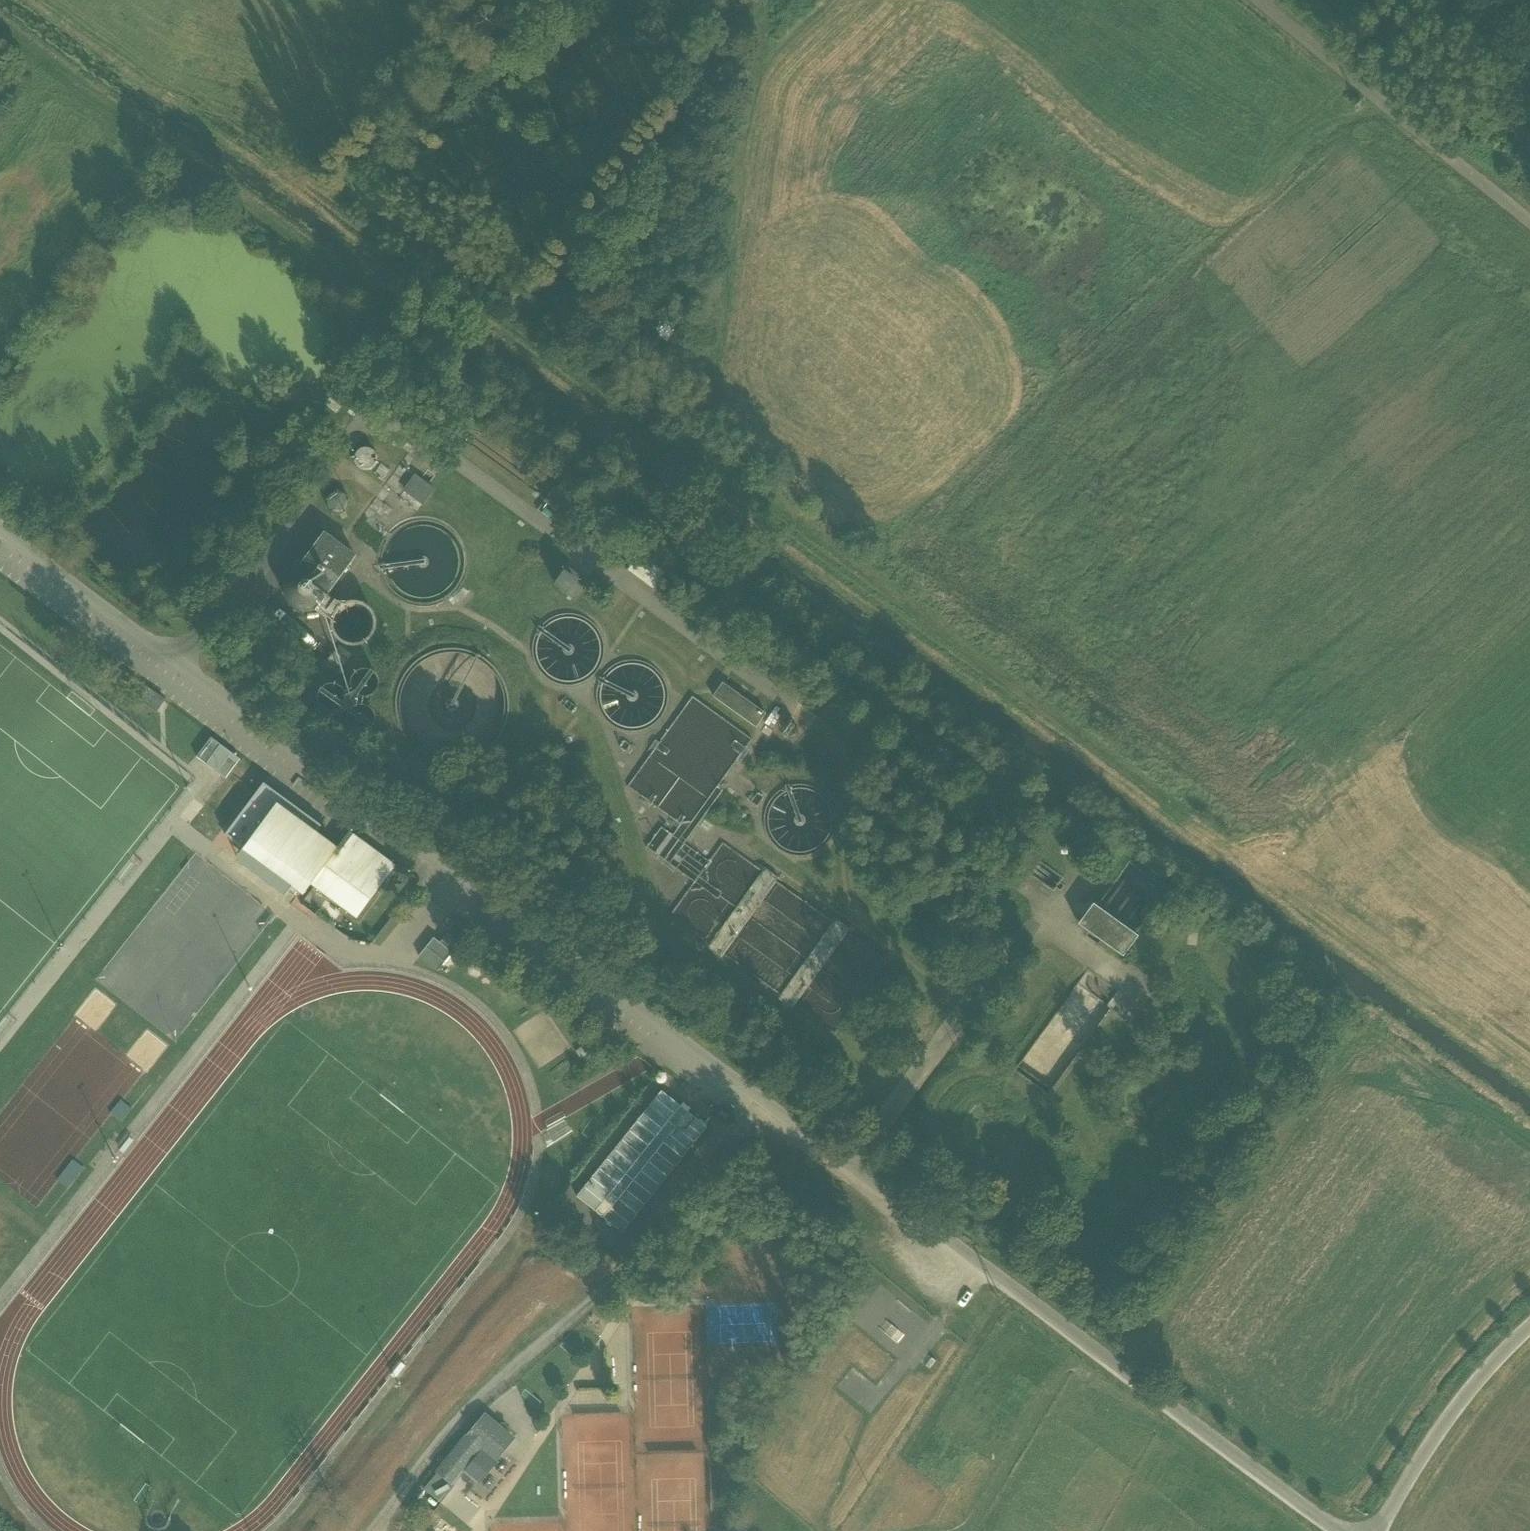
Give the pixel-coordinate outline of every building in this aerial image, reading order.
[(551,118),(538,109),(530,118),(543,128),(551,118)] [(381,471),(382,467),(381,463),(379,459),(375,457),(371,456),(367,457),(363,459),(361,463),(360,467),(361,471),(363,475),(367,477),(371,478),(375,477),(379,475),(381,471)] [(435,491),(417,477),(406,491),(424,505),(435,491)] [(356,510),(350,503),(343,503),(337,508),(335,514),(337,519),(341,523),(348,524),(354,521),(357,516),(356,510)] [(357,557),(325,535),(300,571),(309,569),(318,571),(326,577),(330,586),(330,595),(357,557)] [(667,575),(639,554),(627,570),(656,591),(667,575)] [(579,577),(567,569),(555,586),(574,599),(582,587),(575,582),(579,577)] [(312,571),(307,570),(295,573),(287,579),(282,589),(282,599),(286,609),(292,615),(299,618),(310,619),(322,613),(327,607),(330,597),(330,588),(324,578),(318,574),(312,571)] [(167,701),(140,683),(135,692),(138,695),(136,699),(159,713),(167,701)] [(765,714),(722,683),(712,697),(755,728),(765,714)] [(784,709),(776,721),(772,727),(787,738),(800,720),(784,709)] [(225,776),(239,757),(211,736),(197,754),(225,776)] [(270,793),(260,806),(267,812),(283,791),(276,785),(270,793)] [(260,806),(270,793),(261,788),(248,806),(256,811),(260,806)] [(334,851),(277,809),(277,808),(276,807),(250,842),(251,843),(252,842),(309,884),(308,885),(309,886),(310,885),(322,868),(335,851),(334,850),(334,851)] [(335,851),(322,868),(339,881),(365,846),(366,845),(349,832),(335,851)] [(365,846),(340,880),(369,901),(369,903),(396,867),(395,866),(394,867),(365,846)] [(339,881),(322,868),(310,885),(357,920),(369,903),(369,901),(340,880),(339,881)] [(1138,937),(1092,905),(1077,926),(1122,958),(1138,937)] [(465,949),(447,934),(439,943),(451,953),(458,958),(465,949)] [(433,938),(418,957),(436,972),(451,953),(439,943),(433,938)] [(661,1088),(577,1197),(624,1233),(708,1124),(661,1088)] [(514,1440),(485,1417),(450,1461),(462,1471),(482,1446),(499,1459),(514,1440)] [(440,1474),(425,1491),(441,1504),(456,1487),(440,1474)]
